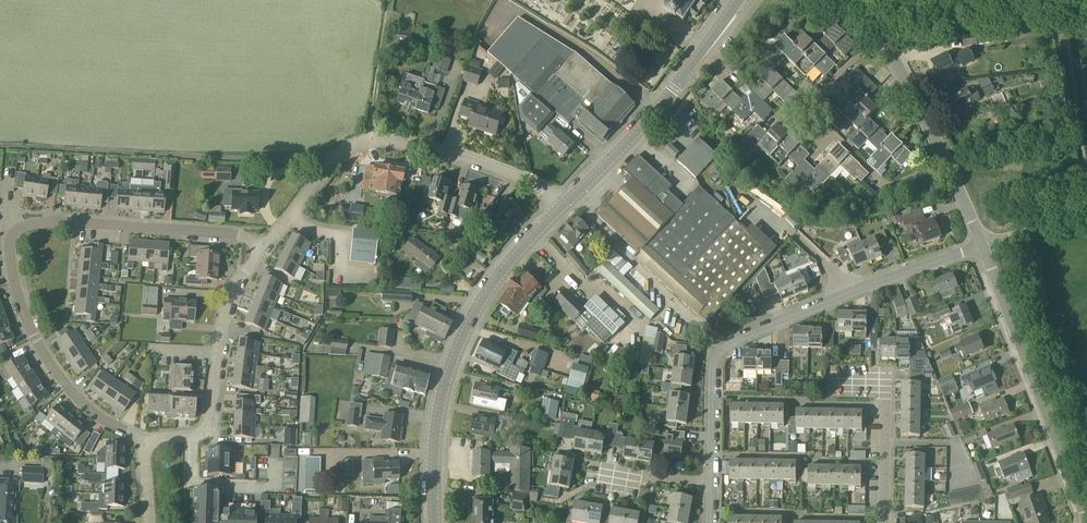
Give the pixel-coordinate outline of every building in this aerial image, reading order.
[(663,7),(670,12),(669,13),(675,17),(676,16),(683,21),(688,13),(695,18),(696,17),(697,17),(698,16),(697,15),(703,6),(705,7),(706,6),(705,5),(708,0),(668,0),(663,7)] [(488,15),(483,28),(494,32),(499,19),(488,15)] [(567,124),(574,117),(586,128),(585,129),(591,135),(593,133),(601,141),(615,126),(614,126),(633,104),(574,53),(574,54),(518,18),(487,53),(511,75),(567,124)] [(815,46),(825,56),(835,46),(845,56),(855,46),(834,26),(815,46)] [(395,45),(410,47),(412,33),(397,31),(395,45)] [(799,42),(795,47),(815,67),(826,77),(836,67),(825,56),(815,46),(807,38),(808,37),(804,33),(797,40),(799,42)] [(976,40),(962,41),(963,48),(977,46),(977,45),(1000,42),(1000,41),(1007,40),(1006,34),(999,34),(999,36),(976,38),(976,40)] [(774,68),(784,58),(795,47),(784,37),(764,58),(774,68)] [(795,47),(784,58),(805,78),(815,67),(795,47)] [(946,71),(947,72),(962,65),(963,67),(974,61),(968,49),(957,55),(958,58),(951,61),(947,54),(931,62),(938,75),(946,71)] [(427,66),(424,74),(429,76),(416,110),(428,114),(430,107),(437,110),(444,90),(429,85),(435,69),(446,73),(450,61),(437,56),(433,68),(427,66)] [(477,85),(481,71),(467,67),(463,81),(477,85)] [(856,90),(867,100),(877,90),(856,69),(846,80),(856,90)] [(771,70),(771,71),(751,91),(762,102),(771,92),(787,107),(798,96),(772,71),(771,70)] [(402,90),(397,103),(416,110),(429,76),(424,74),(422,80),(413,77),(410,86),(402,83),(400,90),(402,90)] [(981,89),(991,85),(988,78),(977,80),(981,89)] [(509,88),(509,79),(500,79),(500,88),(509,88)] [(705,92),(710,83),(705,80),(700,89),(705,92)] [(731,112),(741,101),(721,81),(701,102),(711,113),(721,102),(731,112)] [(537,133),(543,126),(554,114),(518,82),(515,85),(521,120),(537,133)] [(991,85),(981,89),(985,97),(995,92),(991,85)] [(957,111),(959,111),(961,115),(963,116),(967,114),(968,112),(966,107),(979,100),(976,93),(976,94),(974,89),(968,92),(966,90),(959,93),(960,95),(951,99),(954,105),(953,106),(955,110),(956,109),(957,111)] [(867,100),(856,90),(826,121),(837,131),(847,121),(867,100)] [(772,112),(762,102),(751,91),(741,101),(731,112),(742,122),(750,114),(752,112),(762,122),(772,112)] [(494,135),(501,115),(477,107),(478,104),(466,100),(460,116),(471,120),(469,127),(494,135)] [(872,104),(867,100),(847,121),(857,131),(868,120),(876,111),(877,112),(880,109),(874,102),(872,104)] [(868,120),(857,131),(847,141),(858,151),(868,141),(878,150),(888,140),(868,120)] [(758,148),(768,158),(788,137),(783,132),(785,130),(779,124),(775,128),(768,137),(758,148)] [(549,125),(544,131),(539,136),(563,158),(564,156),(566,157),(570,153),(568,152),(574,146),(558,132),(558,133),(549,125)] [(750,156),(758,148),(768,137),(757,126),(750,133),(737,147),(748,158),(750,156)] [(892,136),(888,140),(878,150),(871,157),(871,158),(866,163),(876,173),(892,157),(902,167),(912,157),(892,136)] [(788,137),(768,158),(779,167),(789,157),(799,167),(804,162),(809,157),(788,137)] [(715,156),(698,140),(677,162),(695,178),(715,156)] [(669,146),(665,150),(674,159),(678,154),(669,146)] [(858,168),(859,167),(838,147),(819,167),(829,177),(839,167),(853,181),(855,181),(863,173),(858,168)] [(615,198),(598,217),(639,254),(635,258),(697,315),(698,314),(707,322),(737,291),(750,276),(770,255),(776,248),(752,225),(746,232),(734,221),(699,189),(699,188),(682,206),(667,192),(671,187),(638,156),(624,171),(623,171),(628,176),(625,179),(627,185),(623,190),(615,198)] [(130,170),(142,171),(142,160),(131,159),(130,170)] [(142,160),(142,171),(153,171),(153,166),(154,161),(142,160)] [(172,190),(174,173),(175,163),(163,162),(162,172),(166,172),(165,190),(172,190)] [(814,172),(804,162),(799,167),(784,182),(794,192),(805,182),(815,191),(829,177),(819,167),(814,172)] [(365,167),(362,190),(370,191),(370,192),(387,195),(387,201),(396,202),(397,196),(400,183),(401,183),(401,182),(404,183),(405,174),(402,173),(402,172),(392,171),(392,170),(383,169),(374,168),(365,167)] [(214,168),(214,170),(201,170),(200,180),(214,180),(214,183),(229,183),(229,168),(214,168)] [(762,169),(755,171),(757,178),(764,176),(762,169)] [(41,180),(36,179),(33,198),(35,198),(34,200),(36,203),(40,204),(44,202),(44,200),(45,200),(49,181),(48,181),(49,178),(48,178),(48,176),(42,175),(41,180)] [(21,196),(33,198),(36,179),(25,177),(21,196)] [(438,212),(448,215),(452,200),(446,198),(450,184),(435,179),(429,198),(441,202),(438,212)] [(72,181),(72,183),(66,182),(64,206),(76,207),(78,188),(77,188),(78,182),(72,181)] [(95,190),(90,189),(88,208),(100,210),(102,191),(107,191),(107,186),(107,183),(105,182),(99,182),(97,182),(96,185),(95,190)] [(153,187),(151,212),(163,213),(165,194),(159,193),(160,183),(153,183),(153,187)] [(129,191),(127,211),(139,211),(141,186),(129,186),(129,191)] [(141,186),(139,211),(151,212),(153,187),(141,186)] [(459,202),(452,200),(448,215),(457,217),(460,207),(473,211),(475,210),(476,206),(475,204),(479,192),(463,187),(459,202)] [(90,189),(78,188),(76,207),(88,208),(90,189)] [(127,211),(129,191),(117,190),(115,210),(127,211)] [(223,190),(223,196),(232,197),(231,210),(239,211),(239,215),(251,215),(252,211),(257,211),(257,209),(259,209),(260,201),(258,201),(258,194),(241,193),(241,191),(223,190)] [(504,228),(519,209),(506,199),(496,211),(490,207),(481,219),(489,225),(493,220),(504,228)] [(363,207),(350,205),(349,209),(343,208),(341,221),(360,224),(361,220),(367,221),(370,207),(363,206),(363,207)] [(208,207),(208,214),(208,223),(223,223),(223,214),(219,214),(220,207),(208,207)] [(203,221),(206,213),(196,209),(193,217),(203,221)] [(892,227),(901,223),(898,216),(890,219),(892,227)] [(922,216),(910,221),(913,230),(915,234),(919,232),(924,244),(940,237),(933,220),(925,224),(922,216)] [(588,229),(577,219),(561,236),(572,247),(578,240),(577,240),(588,229)] [(812,229),(805,226),(802,233),(810,236),(812,229)] [(353,231),(350,256),(349,262),(373,264),(377,233),(353,231)] [(878,237),(861,244),(868,262),(881,257),(878,249),(888,245),(883,232),(877,234),(878,237)] [(285,247),(304,256),(309,245),(291,236),(285,247)] [(412,257),(416,260),(413,265),(425,274),(438,259),(412,238),(401,252),(410,259),(412,257)] [(141,263),(142,242),(129,241),(127,270),(132,270),(133,262),(141,263)] [(142,242),(141,263),(148,263),(148,271),(153,272),(154,263),(155,243),(142,242)] [(155,243),(154,263),(161,264),(161,272),(166,272),(168,244),(155,243)] [(79,262),(100,264),(102,245),(93,244),(93,250),(81,249),(79,262)] [(868,262),(861,244),(844,251),(843,248),(836,251),(841,263),(852,259),(855,268),(868,262)] [(197,258),(196,268),(217,269),(218,255),(204,254),(204,247),(187,246),(187,253),(189,253),(189,258),(197,258)] [(280,258),(298,268),(304,256),(285,247),(280,258)] [(775,255),(781,260),(786,254),(780,249),(775,255)] [(570,252),(565,256),(578,271),(584,278),(589,273),(583,267),(570,252)] [(298,268),(280,258),(274,270),(293,279),(298,268)] [(602,258),(593,268),(599,274),(598,278),(601,281),(606,280),(649,321),(657,312),(625,282),(627,281),(602,258)] [(108,265),(100,264),(79,262),(78,276),(98,278),(99,270),(107,271),(108,265)] [(801,273),(787,279),(795,297),(808,291),(804,283),(814,279),(809,266),(799,270),(801,273)] [(217,269),(196,268),(196,279),(185,278),(184,285),(201,286),(202,280),(216,281),(217,269)] [(782,302),(795,297),(787,279),(770,286),(764,270),(756,279),(759,287),(764,299),(778,293),(782,302)] [(507,290),(508,290),(526,302),(526,303),(540,289),(526,273),(520,281),(515,278),(507,290)] [(76,289),(97,291),(105,292),(106,286),(98,285),(98,278),(78,276),(76,289)] [(942,300),(951,297),(960,293),(955,280),(954,280),(952,276),(936,282),(936,283),(928,286),(931,293),(940,290),(941,293),(939,293),(942,300)] [(258,289),(278,297),(282,285),(263,277),(258,289)] [(400,289),(401,287),(419,290),(420,283),(402,280),(397,279),(395,288),(400,289)] [(123,292),(123,282),(107,282),(107,293),(123,292)] [(895,286),(899,294),(906,291),(903,283),(895,286)] [(440,293),(452,294),(453,287),(440,285),(440,293)] [(972,292),(975,298),(986,292),(984,287),(972,292)] [(144,288),(142,315),(155,316),(157,289),(144,288)] [(97,291),(76,289),(75,302),(96,304),(104,305),(104,299),(96,298),(97,291)] [(278,297),(258,289),(254,301),(273,308),(278,297)] [(506,316),(510,311),(516,316),(526,302),(508,290),(498,303),(504,307),(501,312),(506,316)] [(566,290),(554,303),(573,322),(579,315),(588,324),(585,326),(603,344),(612,336),(613,337),(625,324),(596,296),(584,308),(577,301),(577,299),(575,297),(573,297),(566,290)] [(380,303),(409,305),(410,294),(381,291),(380,303)] [(195,302),(164,299),(163,313),(170,314),(169,320),(193,322),(195,302)] [(914,299),(905,302),(911,317),(920,313),(914,299)] [(249,312),(268,320),(273,308),(254,301),(249,312)] [(86,322),(94,323),(96,304),(75,302),(74,315),(86,316),(86,322)] [(548,308),(543,303),(536,310),(540,315),(548,308)] [(433,304),(430,309),(423,306),(418,316),(448,330),(452,320),(443,316),(446,310),(433,304)] [(947,306),(930,313),(933,321),(950,314),(947,306)] [(950,319),(952,324),(949,325),(952,334),(961,330),(961,328),(972,324),(971,322),(973,321),(970,316),(969,317),(965,307),(953,312),(955,317),(950,319)] [(897,311),(899,318),(900,319),(908,316),(908,315),(907,312),(905,308),(897,311)] [(268,320),(249,312),(245,324),(264,332),(268,320)] [(827,322),(827,332),(834,332),(834,333),(852,333),(852,314),(838,313),(838,323),(827,322)] [(268,323),(277,326),(280,317),(272,314),(268,323)] [(852,314),(852,333),(852,340),(871,340),(871,339),(877,340),(877,315),(871,315),(871,317),(866,317),(866,314),(852,314)] [(448,330),(418,316),(413,325),(427,332),(425,336),(441,344),(448,330)] [(9,329),(4,318),(0,320),(0,333),(9,329)] [(530,329),(531,328),(520,325),(517,336),(535,341),(537,331),(530,329)] [(638,366),(650,368),(658,330),(646,328),(638,366)] [(0,333),(0,345),(2,345),(13,341),(9,329),(0,333)] [(63,353),(81,341),(74,330),(56,342),(63,353)] [(375,348),(390,349),(392,332),(378,330),(375,348)] [(808,348),(808,330),(794,330),(794,339),(789,339),(789,348),(808,348)] [(822,330),(808,330),(808,348),(833,349),(834,333),(834,332),(827,332),(822,332),(822,330)] [(896,332),(896,340),(895,360),(914,360),(915,360),(915,351),(915,340),(919,340),(915,333),(896,332)] [(656,342),(663,344),(665,335),(657,334),(656,342)] [(980,343),(978,337),(960,344),(961,344),(954,347),(957,353),(963,351),(966,357),(983,350),(982,348),(984,348),(981,342),(980,343)] [(881,360),(895,360),(896,340),(877,340),(871,339),(871,340),(871,350),(881,350),(881,360)] [(238,340),(237,352),(257,355),(259,343),(238,340)] [(347,342),(334,340),(332,349),(346,351),(347,342)] [(484,340),(480,350),(509,363),(512,364),(517,353),(502,346),(501,348),(484,340)] [(81,341),(63,353),(70,365),(89,353),(81,341)] [(673,371),(693,373),(694,360),(685,359),(687,347),(673,345),(672,357),(675,357),(673,371)] [(480,350),(476,359),(498,369),(496,374),(514,383),(518,374),(521,376),(523,371),(511,366),(512,364),(509,363),(480,350)] [(948,350),(939,353),(942,360),(951,356),(948,350)] [(235,364),(255,367),(257,355),(237,352),(235,364)] [(737,371),(756,371),(757,352),(742,352),(742,361),(731,361),(731,379),(737,379),(737,371)] [(771,352),(757,352),(756,371),(775,372),(775,386),(781,386),(781,385),(781,384),(782,375),(782,362),(771,362),(771,352)] [(89,353),(70,365),(78,376),(96,364),(89,353)] [(384,379),(389,358),(376,355),(376,356),(367,354),(362,374),(384,379)] [(104,363),(109,358),(105,355),(100,360),(104,363)] [(10,378),(27,367),(21,357),(4,368),(10,378)] [(112,362),(109,358),(104,363),(107,366),(112,362)] [(524,371),(528,364),(519,360),(515,367),(524,371)] [(902,384),(901,396),(920,397),(920,389),(923,389),(923,371),(932,371),(927,361),(922,361),(922,365),(913,365),(914,360),(908,360),(908,371),(909,371),(909,384),(902,384)] [(235,364),(233,376),(254,379),(255,367),(235,364)] [(391,364),(388,374),(425,384),(428,374),(391,364)] [(146,414),(170,416),(170,418),(194,419),(195,399),(183,398),(184,392),(191,392),(193,368),(172,366),(171,391),(172,391),(171,395),(147,394),(146,414)] [(539,376),(541,369),(532,366),(529,373),(539,376)] [(27,367),(10,378),(17,388),(34,377),(27,367)] [(997,384),(990,368),(966,377),(972,392),(986,387),(986,389),(997,384)] [(668,390),(681,391),(682,386),(691,387),(693,373),(673,371),(672,385),(668,385),(668,390)] [(101,398),(113,380),(102,372),(90,390),(101,398)] [(388,374),(386,385),(399,388),(399,389),(402,390),(412,392),(422,395),(425,384),(388,374)] [(951,375),(937,381),(943,397),(958,391),(954,382),(960,380),(958,375),(952,377),(951,375)] [(254,379),(233,376),(232,388),(252,391),(254,379)] [(34,377),(17,388),(23,398),(41,387),(34,377)] [(585,382),(569,378),(567,386),(582,391),(585,382)] [(113,380),(101,398),(112,405),(124,387),(113,380)] [(495,402),(498,389),(475,384),(472,397),(495,402)] [(565,394),(575,397),(577,389),(567,386),(565,394)] [(41,387),(23,398),(30,408),(47,397),(41,387)] [(124,387),(112,405),(123,413),(135,395),(124,387)] [(660,388),(660,393),(667,394),(670,395),(669,409),(688,411),(690,397),(680,396),(681,391),(668,390),(668,389),(660,388)] [(594,391),(591,401),(597,402),(599,392),(594,391)] [(254,411),(255,405),(259,406),(260,398),(236,395),(236,402),(234,402),(234,415),(254,415),(260,415),(260,411),(254,411)] [(922,397),(920,397),(901,396),(901,410),(919,410),(920,402),(922,402),(922,397)] [(314,398),(301,397),(299,423),(312,424),(314,398)] [(620,407),(622,398),(614,397),(613,406),(620,407)] [(543,400),(539,418),(556,421),(559,403),(543,400)] [(985,422),(1008,413),(1003,400),(994,403),(993,400),(978,406),(985,422)] [(770,406),(770,424),(778,425),(778,427),(783,427),(783,413),(788,413),(788,404),(783,404),(783,406),(770,406)] [(968,404),(949,411),(953,421),(972,414),(968,404)] [(45,421),(41,425),(50,432),(54,428),(66,413),(57,405),(45,421)] [(744,433),(744,424),(744,405),(731,405),(730,424),(738,424),(738,432),(744,433)] [(744,405),(744,424),(750,424),(751,424),(751,427),(757,427),(757,424),(757,405),(744,405)] [(757,405),(757,424),(765,424),(765,427),(770,427),(770,424),(770,406),(757,405)] [(688,411),(669,409),(667,422),(663,422),(663,427),(676,429),(677,424),(686,425),(688,411)] [(848,412),(848,430),(856,430),(856,433),(861,433),(862,419),(866,419),(866,410),(861,410),(861,412),(848,412)] [(928,410),(919,410),(901,410),(901,423),(919,423),(919,415),(928,416),(928,410)] [(348,411),(347,426),(356,427),(358,413),(348,411)] [(795,435),(795,429),(804,430),(803,432),(809,432),(809,430),(809,411),(796,411),(796,420),(788,420),(788,435),(795,435)] [(822,432),(822,430),(822,411),(809,411),(809,430),(817,430),(817,432),(822,432)] [(835,433),(835,430),(835,412),(822,411),(822,430),(829,430),(829,433),(835,433)] [(848,433),(848,430),(848,412),(835,412),(835,430),(843,430),(843,433),(848,433)] [(66,413),(54,428),(50,432),(50,433),(54,437),(59,432),(63,435),(76,420),(66,413)] [(574,450),(587,452),(591,433),(573,429),(573,426),(575,416),(562,413),(560,424),(567,425),(564,439),(576,441),(574,450)] [(512,423),(513,416),(499,414),(498,420),(512,423)] [(254,427),(254,415),(234,415),(233,426),(254,427)] [(365,421),(364,429),(381,432),(380,441),(398,443),(398,441),(400,441),(401,433),(399,433),(401,417),(384,415),(383,420),(374,419),(373,422),(365,421)] [(471,429),(470,435),(491,439),(492,435),(493,435),(493,433),(496,420),(473,416),(471,429)] [(76,420),(63,435),(73,443),(85,428),(76,420)] [(4,427),(9,434),(15,430),(10,423),(4,427)] [(922,423),(919,423),(901,423),(901,436),(919,437),(919,429),(922,429),(922,423)] [(567,425),(560,424),(558,437),(564,439),(567,425)] [(955,436),(949,424),(943,426),(948,439),(955,436)] [(992,449),(1018,439),(1016,433),(1017,433),(1016,431),(1015,431),(1013,425),(987,435),(992,449)] [(253,439),(254,427),(233,426),(233,438),(253,439)] [(296,429),(284,428),(283,445),(295,446),(296,429)] [(22,451),(28,448),(21,430),(14,433),(22,451)] [(665,443),(663,456),(666,457),(667,454),(670,454),(670,456),(680,457),(683,443),(675,442),(676,438),(683,439),(683,433),(671,431),(670,437),(666,437),(665,443)] [(609,436),(591,433),(587,452),(602,455),(603,445),(614,447),(616,434),(610,433),(609,436)] [(623,459),(637,461),(640,442),(622,439),(623,435),(616,434),(614,447),(625,449),(623,459)] [(18,458),(35,458),(34,453),(22,453),(14,435),(9,439),(18,458)] [(972,435),(960,440),(962,445),(974,440),(972,435)] [(91,437),(88,441),(86,446),(92,449),(97,440),(91,437)] [(800,439),(801,448),(810,447),(809,438),(800,439)] [(658,445),(640,442),(637,461),(651,464),(653,455),(663,456),(665,443),(659,442),(658,445)] [(789,443),(788,454),(797,454),(797,446),(797,444),(789,443)] [(98,457),(124,458),(125,446),(105,445),(105,447),(104,447),(101,450),(101,451),(99,451),(98,457)] [(511,464),(511,471),(510,491),(530,494),(531,450),(511,446),(511,454),(489,454),(489,453),(474,453),(474,477),(489,477),(489,464),(511,464)] [(205,454),(205,463),(229,464),(229,451),(207,450),(207,454),(205,454)] [(283,458),(295,458),(296,450),(283,450),(283,458)] [(906,456),(906,468),(924,468),(924,461),(927,461),(927,456),(913,455),(913,451),(904,451),(904,455),(906,456)] [(552,472),(571,475),(574,461),(564,460),(565,454),(555,453),(552,472)] [(1004,480),(1015,475),(1018,482),(1033,477),(1023,453),(997,463),(999,469),(994,471),(997,478),(1002,476),(1004,480)] [(124,470),(124,458),(98,457),(96,457),(96,464),(104,464),(104,469),(124,470)] [(304,458),(303,492),(317,492),(318,459),(304,458)] [(382,459),(372,460),(373,485),(383,485),(383,481),(398,480),(397,463),(382,463),(382,459)] [(795,462),(783,462),(782,481),(790,481),(790,484),(795,484),(795,470),(800,470),(800,461),(795,460),(795,462)] [(743,483),(743,480),(744,461),(730,461),(730,462),(730,475),(730,480),(738,480),(737,492),(742,492),(742,483),(743,483)] [(744,461),(743,480),(750,480),(751,480),(751,483),(756,483),(756,480),(756,462),(744,461)] [(722,475),(730,475),(730,462),(722,462),(722,475)] [(769,483),(769,481),(769,462),(756,462),(756,480),(764,480),(764,483),(769,483)] [(769,462),(769,481),(777,481),(777,483),(782,483),(782,481),(783,462),(769,462)] [(205,463),(204,472),(207,472),(206,476),(228,477),(229,464),(205,463)] [(986,474),(983,475),(979,463),(972,466),(979,484),(988,480),(986,474)] [(78,475),(83,475),(88,475),(88,468),(83,468),(83,466),(78,466),(78,475)] [(847,468),(847,487),(855,487),(855,489),(860,489),(860,475),(865,475),(865,466),(860,466),(860,468),(847,468)] [(821,488),(821,486),(821,468),(808,467),(808,474),(804,474),(805,482),(808,482),(808,486),(816,486),(816,488),(821,488)] [(938,475),(929,476),(929,482),(941,481),(940,476),(949,476),(949,467),(937,468),(938,475)] [(53,480),(53,471),(20,468),(19,484),(41,486),(42,480),(53,480)] [(834,489),(834,486),(834,468),(821,468),(821,486),(829,486),(828,489),(834,489)] [(847,489),(847,487),(847,468),(834,468),(834,486),(841,486),(841,489),(847,489)] [(927,469),(924,468),(906,468),(905,482),(924,482),(924,474),(926,474),(927,469)] [(1056,469),(1051,471),(1056,482),(1061,480),(1056,469)] [(571,475),(552,472),(548,490),(545,489),(544,495),(558,498),(560,488),(569,489),(571,475)] [(102,476),(88,475),(83,475),(83,482),(88,482),(88,483),(101,484),(102,476)] [(15,518),(12,518),(14,492),(17,493),(18,482),(0,481),(0,522),(15,522),(15,518)] [(103,494),(123,495),(124,483),(104,482),(103,494)] [(927,482),(924,482),(905,482),(905,494),(924,495),(924,487),(926,487),(927,482)] [(1029,485),(1005,494),(1007,501),(1032,492),(1029,485)] [(974,489),(976,502),(983,501),(980,487),(974,489)] [(670,509),(689,513),(692,499),(683,497),(684,492),(670,489),(669,495),(672,496),(670,509)] [(974,489),(967,490),(970,503),(976,502),(974,489)] [(191,522),(216,522),(217,493),(217,491),(192,490),(191,522)] [(961,491),(963,505),(970,503),(967,490),(961,491)] [(961,491),(954,493),(957,506),(963,505),(961,491)] [(954,493),(948,494),(951,507),(957,506),(954,493)] [(1020,503),(1022,508),(1028,522),(1047,522),(1042,511),(1045,510),(1044,508),(1040,496),(1033,498),(1032,493),(1009,501),(1010,503),(1010,504),(1011,505),(1013,505),(1014,505),(1020,503)] [(123,495),(103,494),(103,507),(123,507),(123,495)] [(509,511),(525,514),(528,496),(512,494),(509,511)] [(924,495),(905,494),(905,507),(903,507),(903,508),(924,509),(924,508),(924,500),(926,500),(926,495),(924,495)] [(473,508),(473,522),(493,522),(493,508),(493,499),(473,499),(473,508)] [(337,500),(337,508),(336,513),(344,514),(344,508),(344,500),(337,500)] [(259,517),(264,517),(264,522),(279,522),(280,516),(269,516),(269,502),(260,502),(259,517)] [(589,505),(575,502),(574,508),(573,512),(568,511),(566,522),(571,522),(572,522),(576,522),(585,522),(589,505)] [(279,522),(295,522),(295,518),(300,518),(300,503),(291,503),(291,517),(280,516),(279,522)] [(589,505),(585,522),(605,522),(606,518),(601,517),(602,507),(589,505)] [(605,522),(624,522),(626,512),(612,509),(610,519),(606,518),(605,522)] [(689,513),(670,509),(667,522),(688,522),(689,513)] [(323,511),(318,511),(318,516),(320,518),(320,520),(309,519),(309,522),(323,522),(323,511)] [(323,511),(323,522),(337,522),(337,520),(326,520),(326,518),(327,516),(328,511),(323,511)] [(255,513),(254,513),(226,513),(222,512),(222,516),(220,516),(220,522),(255,522),(255,513)] [(369,522),(404,522),(404,513),(385,512),(385,519),(369,519),(369,522)] [(626,512),(624,522),(638,522),(640,514),(626,512)] [(89,514),(89,522),(102,522),(102,514),(89,514)]
